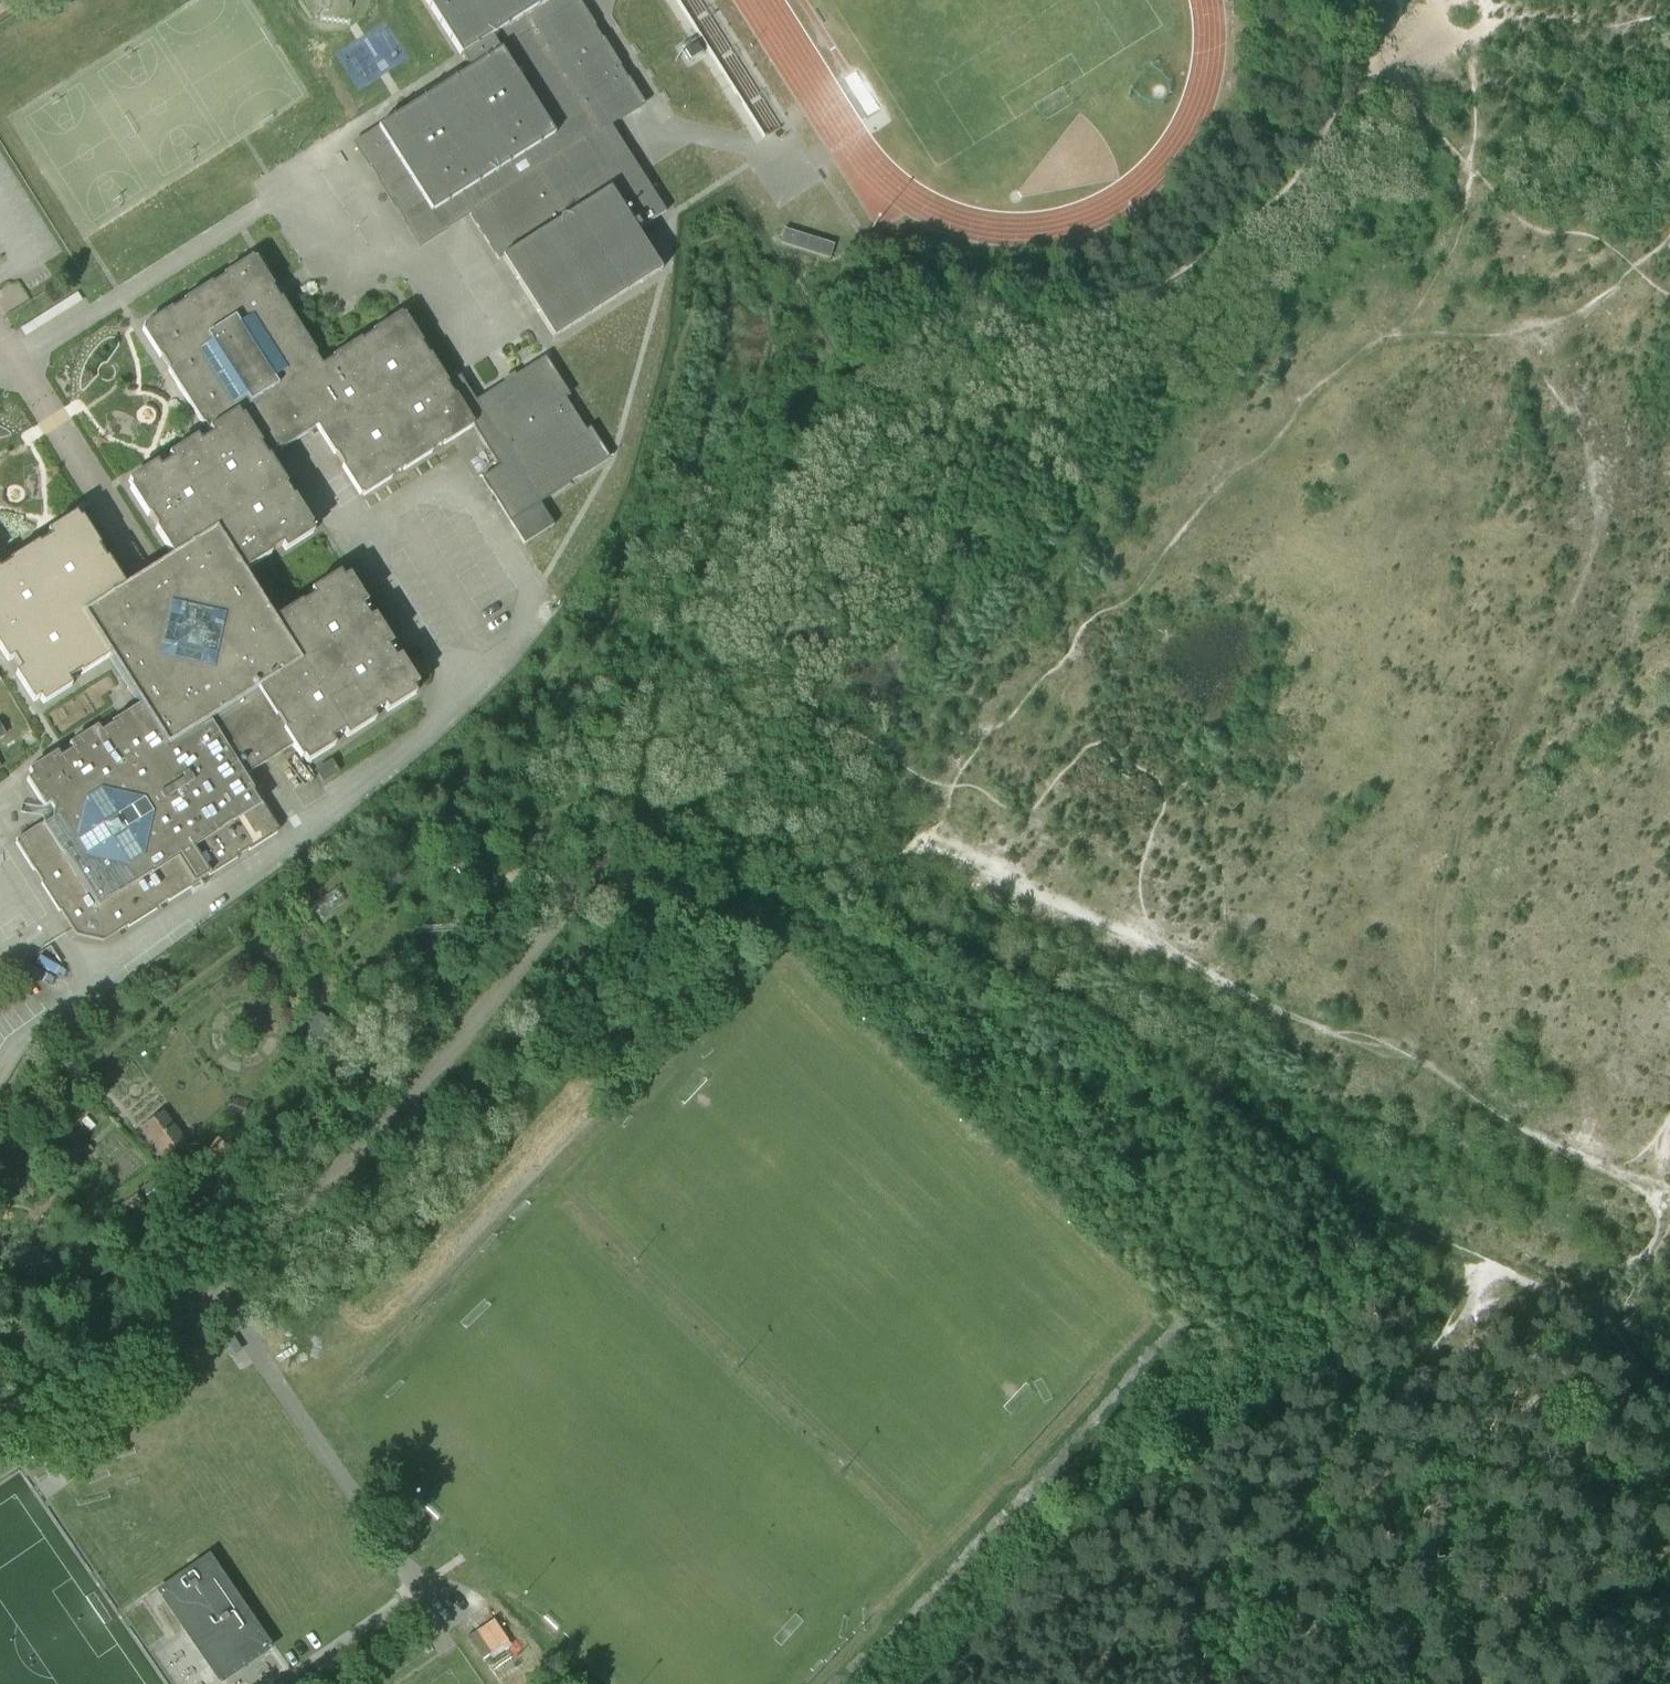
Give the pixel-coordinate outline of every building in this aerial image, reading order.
[(421,247),(471,215),(500,261),(504,259),(555,338),(662,270),(638,232),(667,213),(613,127),(646,106),(579,0),(426,0),(470,70),(355,143),(421,247)] [(764,140),(780,129),(699,0),(676,0),(764,140)] [(694,39),(679,48),(689,63),(704,54),(694,39)] [(778,243),(791,247),(796,232),(783,228),(778,243)] [(821,241),(816,255),(829,259),(833,245),(821,241)] [(590,429),(586,431),(567,398),(570,396),(547,357),(518,375),(516,372),(502,380),(505,384),(477,400),(462,376),(449,384),(432,355),(428,357),(420,343),(422,342),(405,312),(374,330),(377,334),(364,342),(362,338),(331,356),(333,360),(323,366),(316,354),(318,353),(285,297),(279,299),(273,288),(275,287),(257,255),(225,274),(228,278),(214,286),(212,283),(185,299),(187,303),(174,311),(173,308),(142,326),(161,358),(164,356),(172,369),(169,371),(202,428),(208,424),(211,430),(210,430),(213,436),(201,443),(198,438),(170,454),(174,462),(161,470),(158,464),(129,480),(134,488),(131,490),(146,517),(151,514),(159,528),(156,529),(174,560),(126,587),(109,558),(107,560),(99,548),(101,547),(82,519),(80,521),(76,515),(50,533),(53,538),(42,546),(39,542),(11,561),(13,563),(0,571),(0,646),(9,661),(15,658),(23,670),(17,674),(35,702),(41,698),(45,703),(72,686),(69,681),(83,672),(84,675),(111,658),(141,706),(113,723),(115,728),(103,735),(98,728),(70,745),(74,752),(62,759),(58,753),(30,771),(34,778),(28,782),(45,809),(52,806),(57,814),(16,839),(17,841),(17,842),(16,843),(34,872),(35,871),(41,881),(43,883),(41,884),(59,912),(61,911),(76,936),(103,942),(128,926),(129,928),(157,910),(156,908),(168,900),(169,902),(198,884),(197,883),(209,875),(210,877),(238,859),(237,857),(249,850),(250,851),(278,833),(277,832),(278,831),(278,830),(279,829),(261,801),(260,802),(252,790),(254,789),(245,776),(293,746),(301,759),(303,758),(303,759),(304,758),(307,763),(336,745),(332,740),(344,733),(348,738),(376,720),(373,715),(385,707),(388,712),(417,694),(413,689),(414,689),(414,688),(419,685),(401,657),(396,660),(388,648),(393,645),(376,616),(369,620),(362,607),(367,604),(351,576),(344,580),(340,574),(312,590),(316,597),(304,605),(303,602),(272,621),(243,572),(273,555),(271,552),(284,545),(287,550),(315,534),(311,528),(314,526),(296,497),(292,499),(285,487),(288,485),(271,456),(318,427),(335,455),(338,454),(346,466),(343,468),(362,498),(393,480),(390,476),(402,469),(404,472),(433,454),(430,449),(444,441),(446,445),(475,427),(499,468),(484,477),(510,523),(611,464),(590,429)] [(326,1011),(312,1003),(301,1024),(314,1031),(326,1011)] [(156,1144),(175,1129),(164,1115),(145,1129),(156,1144)] [(161,1172),(141,1186),(149,1199),(170,1184),(161,1172)] [(241,1348),(234,1337),(229,1341),(236,1352),(241,1348)] [(159,1591),(223,1683),(263,1683),(285,1669),(209,1557),(159,1591)] [(498,1613),(471,1630),(485,1654),(513,1637),(498,1613)]
